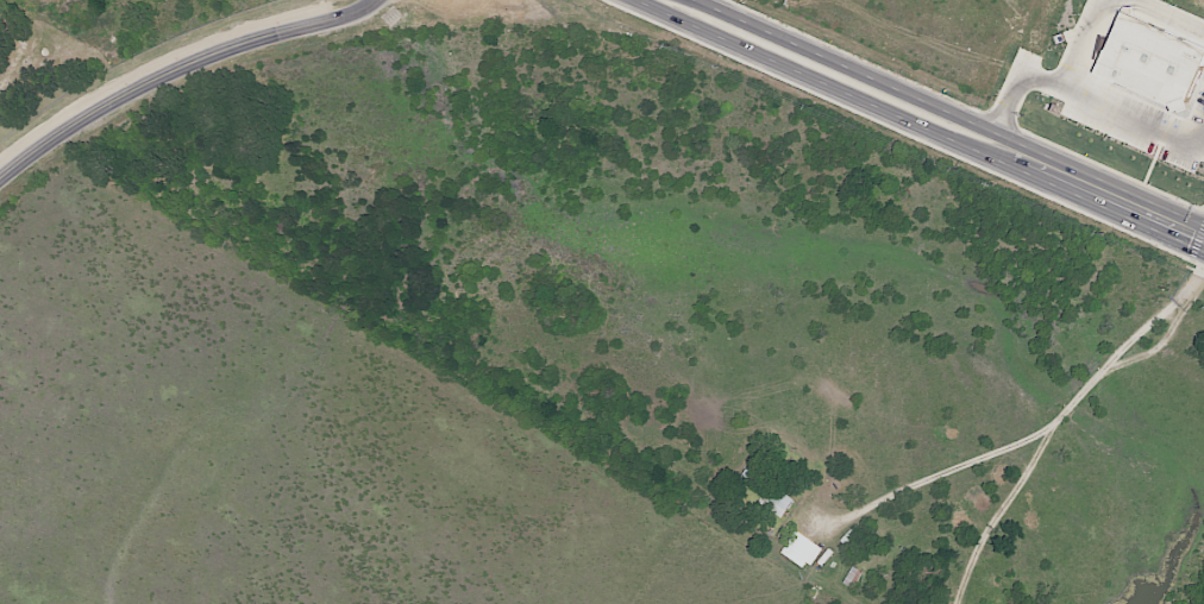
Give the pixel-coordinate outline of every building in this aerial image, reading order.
[(795,497),(748,468),(741,480),(764,494),(758,503),(783,517),(795,497)] [(804,567),(818,544),(795,530),(781,553),(804,567)]
